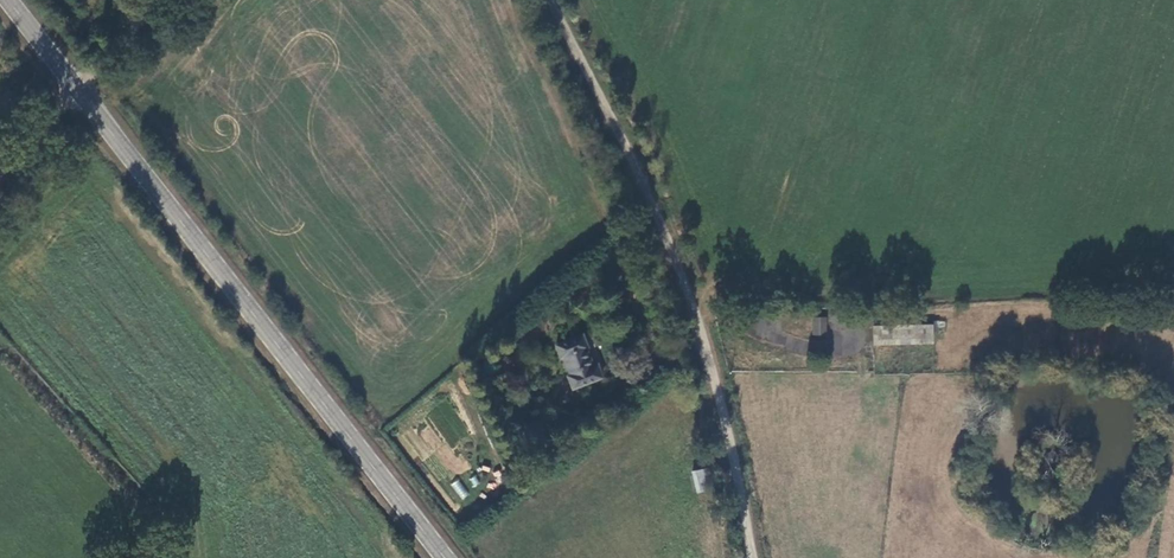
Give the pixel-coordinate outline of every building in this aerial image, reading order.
[(826,317),(812,316),(812,334),(826,335),(826,317)] [(901,328),(902,344),(916,344),(916,327),(901,328)] [(872,328),(872,345),(886,345),(886,328),(872,328)] [(886,345),(902,344),(901,328),(886,328),(886,345)] [(563,377),(568,390),(598,380),(593,368),(588,369),(581,348),(582,347),(578,337),(553,347),(556,359),(559,358),(566,376),(563,377)] [(709,468),(692,470),(695,493),(713,490),(709,468)] [(461,499),(469,494),(458,479),(450,484),(461,499)]
